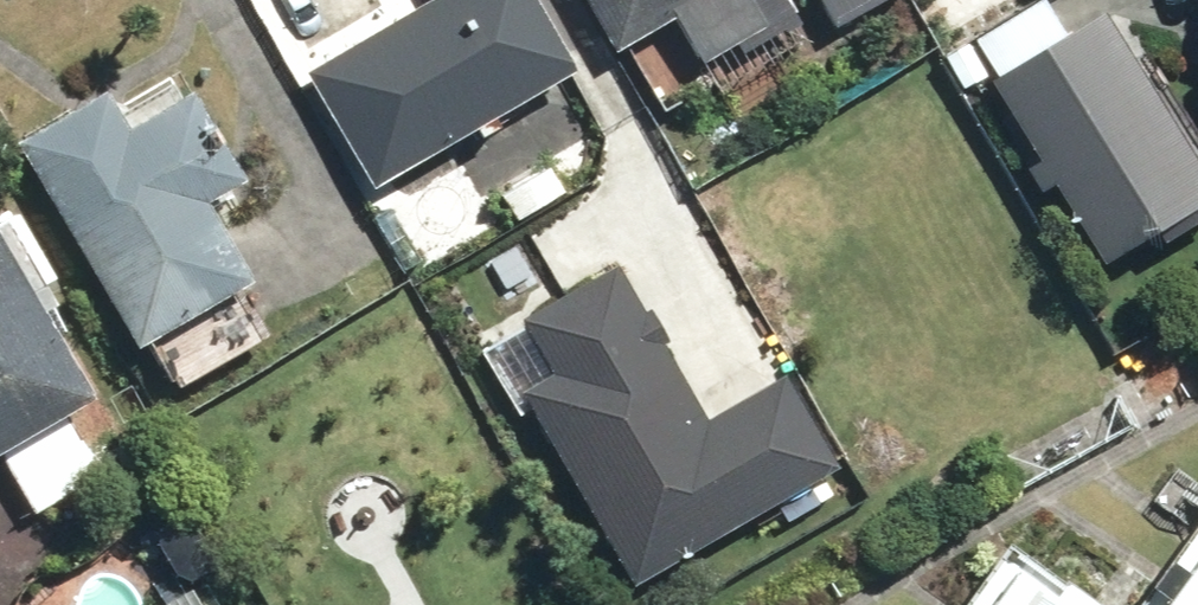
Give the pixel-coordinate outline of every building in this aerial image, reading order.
[(376,187),(579,68),(538,0),(428,0),(307,70),(376,187)] [(619,50),(676,16),(704,64),(772,24),(758,0),(589,0),(619,50)] [(838,29),(887,0),(821,0),(838,29)] [(1045,0),(1042,0),(977,42),(1000,78),(1068,35),(1045,0)] [(1197,220),(1197,156),(1105,12),(1068,35),(1000,78),(994,83),(1041,156),(1029,164),(1045,188),(1057,181),(1116,273),(1197,220)] [(108,87),(18,140),(141,345),(257,277),(210,199),(248,177),(195,88),(132,125),(108,87)] [(0,226),(0,450),(99,391),(0,226)] [(636,585),(841,465),(789,376),(712,421),(619,262),(522,318),(554,373),(523,391),(636,585)] [(1157,604),(1197,604),(1197,551),(1157,604)] [(1019,573),(995,604),(1063,604),(1019,573)]
